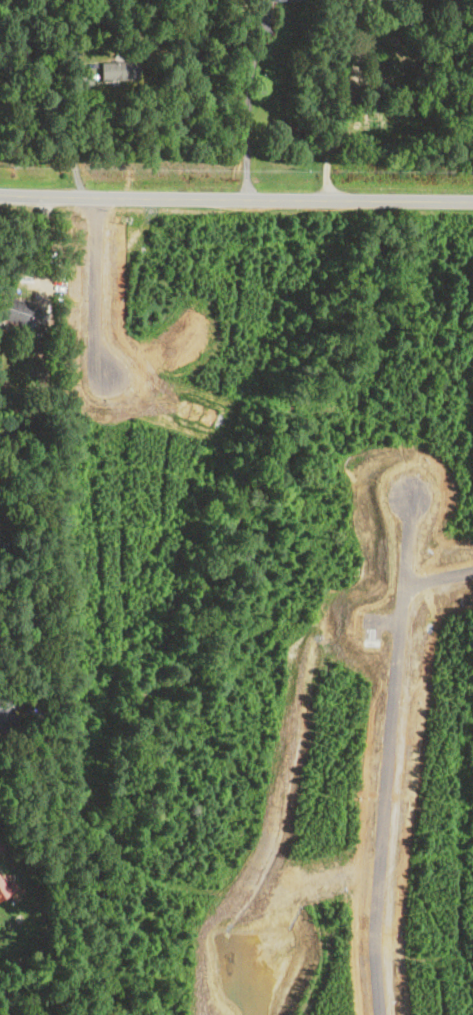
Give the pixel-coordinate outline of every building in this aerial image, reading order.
[(136,62),(99,62),(99,80),(136,80),(136,62)] [(0,295),(0,319),(23,326),(30,305),(0,295)] [(13,700),(0,697),(0,732),(7,733),(13,700)]
